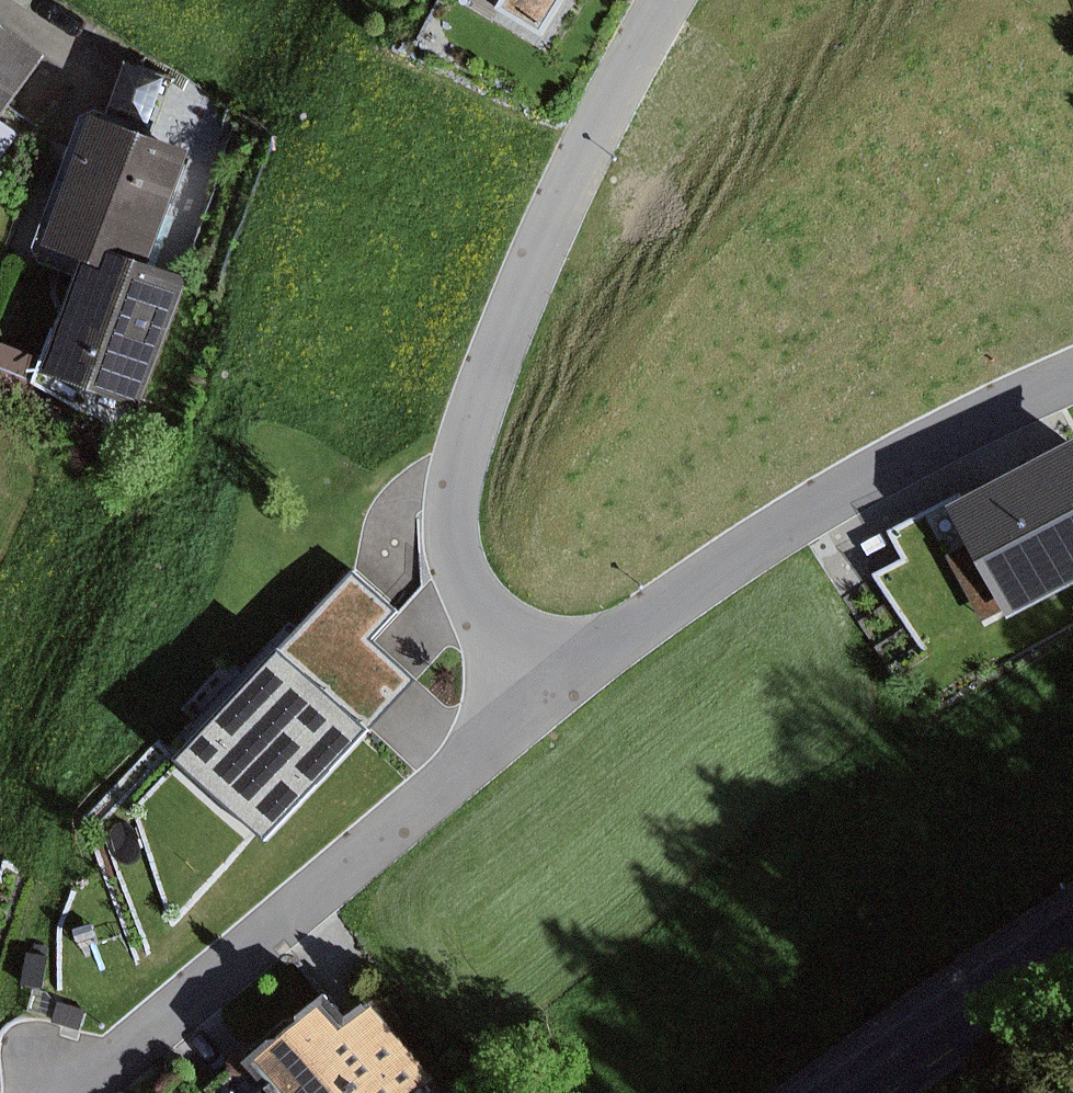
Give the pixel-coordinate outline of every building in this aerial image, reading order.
[(504,9),(550,38),(574,0),(510,0),(504,9)] [(61,54),(0,9),(0,136),(61,54)] [(163,260),(202,149),(110,118),(64,248),(98,260),(127,270),(134,250),(163,260)] [(98,260),(59,371),(151,403),(196,272),(163,260),(134,250),(127,270),(98,260)] [(880,514),(897,551),(868,565),(879,618),(896,610),(914,647),(1072,572),(1072,423),(880,514)] [(379,595),(353,571),(181,760),(266,837),(412,676),(371,640),(397,612),(379,595)] [(262,1063),(279,1085),(269,1092),(430,1092),(448,1078),(384,1001),(364,1017),(345,994),(262,1063)]
